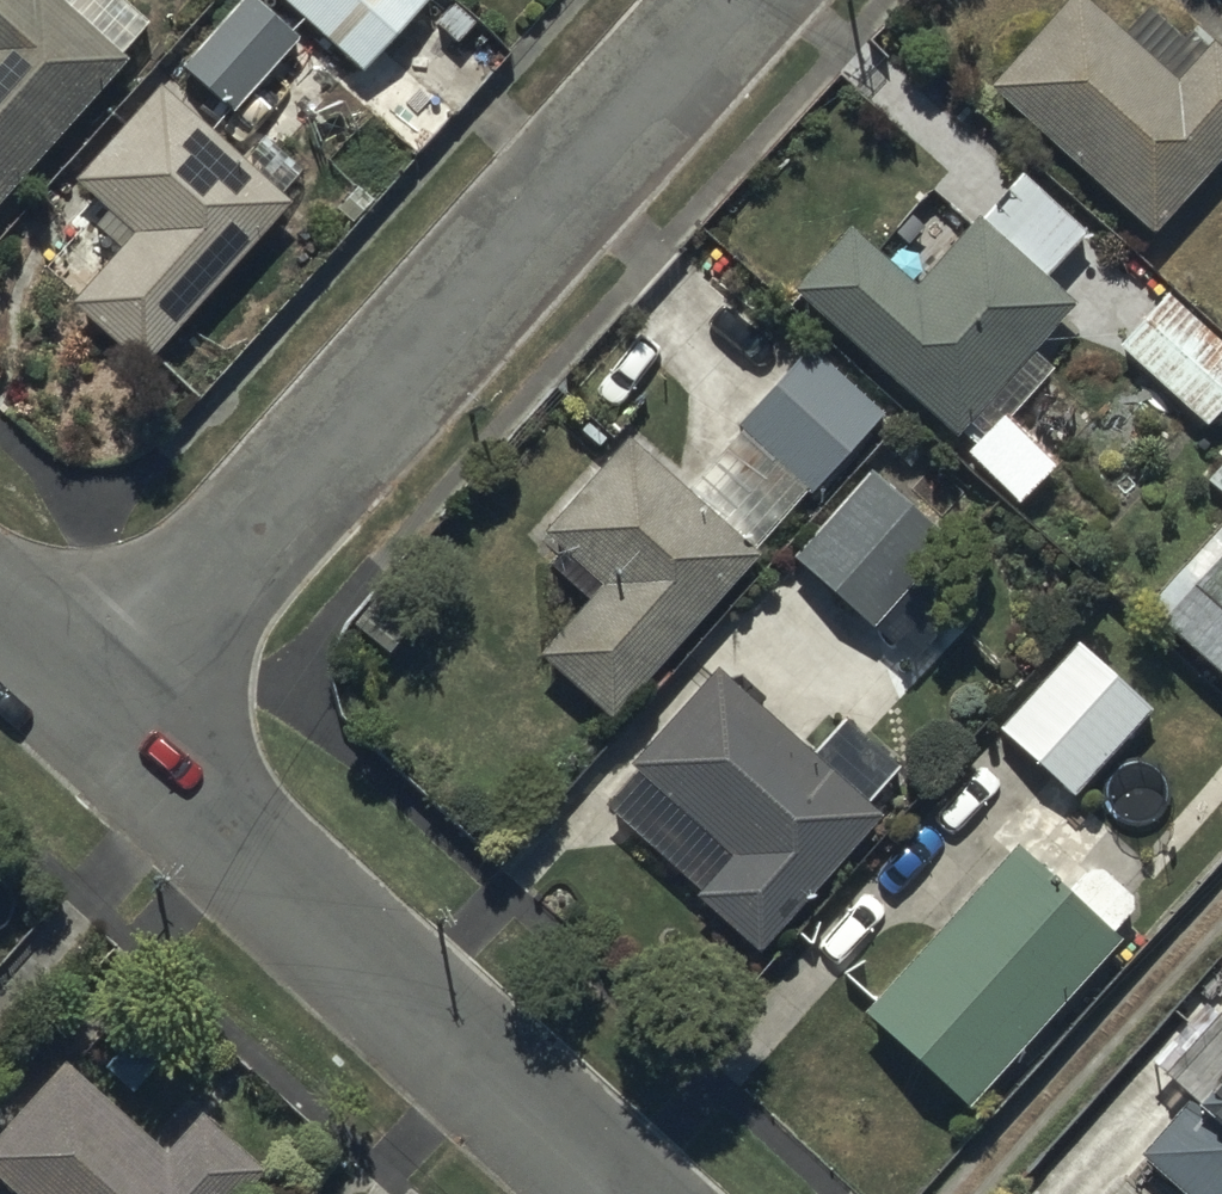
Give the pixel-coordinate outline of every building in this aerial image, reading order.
[(25,0),(0,0),(0,209),(120,75),(116,71),(148,37),(109,1),(105,5),(99,0),(37,0),(32,6),(25,0)] [(360,84),(432,7),(425,0),(270,0),(360,84)] [(1099,0),(1061,0),(992,76),(1150,218),(1221,138),(1221,45),(1207,31),(1174,68),(1099,0)] [(294,40),(250,1),(179,81),(228,125),(293,51),(288,47),(294,40)] [(138,380),(285,218),(266,200),(283,181),(263,163),(245,183),(137,86),(106,121),(126,138),(73,196),(104,224),(92,237),(119,262),(69,317),(138,380)] [(908,302),(849,244),(792,307),(955,453),(961,445),(975,458),(965,469),(1015,518),(1052,480),(1003,432),(1053,381),(1032,361),(1071,321),(1039,289),(1083,244),(1023,185),(908,302)] [(1166,304),(1155,316),(1147,308),(1134,322),(1143,331),(1117,358),(1204,440),(1214,430),(1221,437),(1221,355),(1166,304)] [(656,467),(633,447),(540,548),(557,564),(545,579),(586,616),(537,671),(544,678),(525,699),(565,735),(585,712),(609,734),(639,702),(646,708),(666,685),(657,676),(750,574),(746,571),(806,505),(814,512),(891,426),(809,352),(729,440),(738,449),(683,509),(647,476),(656,467)] [(948,550),(872,482),(790,573),(866,642),(948,550)] [(1161,637),(1221,692),(1221,570),(1161,637)] [(1155,716),(1079,646),(993,740),(1069,810),(1155,716)] [(738,678),(715,686),(607,805),(609,813),(602,820),(697,906),(691,912),(752,967),(877,829),(865,818),(899,781),(844,732),(811,768),(749,713),(762,699),(738,678)] [(1064,909),(1012,862),(860,1031),(963,1123),(1003,1079),(1009,1085),(1066,1022),(1061,1017),(1113,959),(1105,952),(1135,919),(1091,879),(1064,909)] [(1210,1034),(1157,1095),(1183,1118),(1135,1174),(1158,1193),(1221,1193),(1221,1044),(1210,1034)] [(66,1046),(0,1120),(0,1162),(37,1193),(228,1193),(262,1156),(199,1101),(169,1136),(66,1046)]
